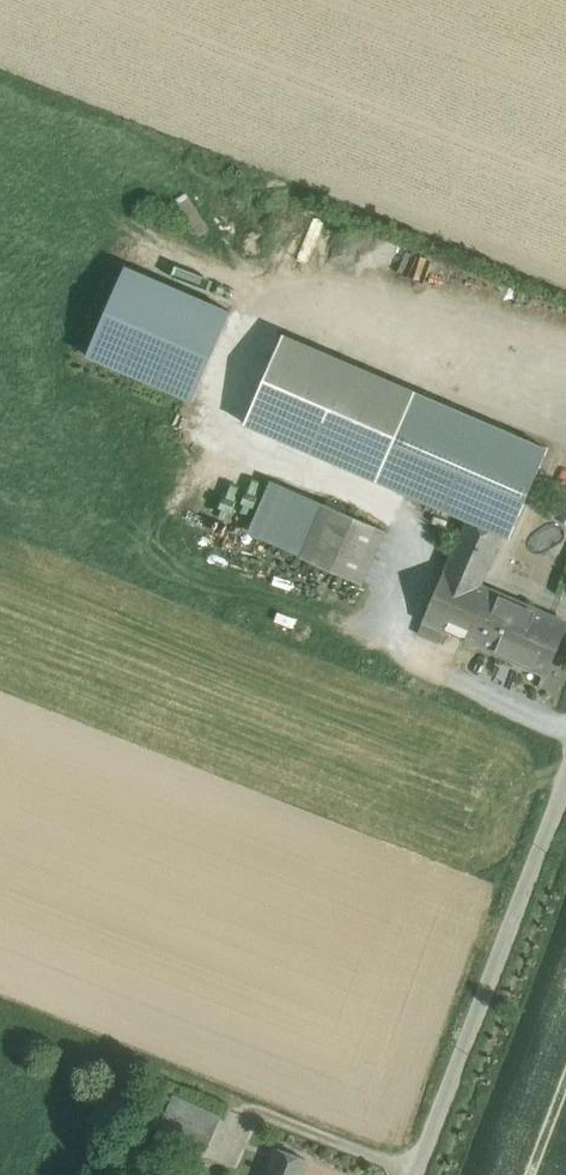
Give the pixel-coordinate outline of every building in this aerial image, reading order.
[(192,196),(184,203),(208,233),(216,226),(192,196)] [(120,263),(83,356),(193,399),(229,306),(120,263)] [(415,391),(284,334),(245,423),(377,480),(415,391)] [(549,448),(415,391),(377,480),(467,519),(504,535),(510,537),(549,448)] [(387,530),(325,503),(302,556),(363,583),(387,530)] [(467,519),(424,620),(443,629),(478,644),(501,593),(482,585),(504,535),(467,519)] [(501,593),(478,644),(547,674),(565,629),(565,622),(501,593)] [(443,629),(424,620),(419,633),(438,641),(443,629)] [(175,1092),(155,1139),(203,1159),(222,1112),(175,1092)] [(278,1148),(269,1174),(302,1174),(308,1159),(278,1148)]
